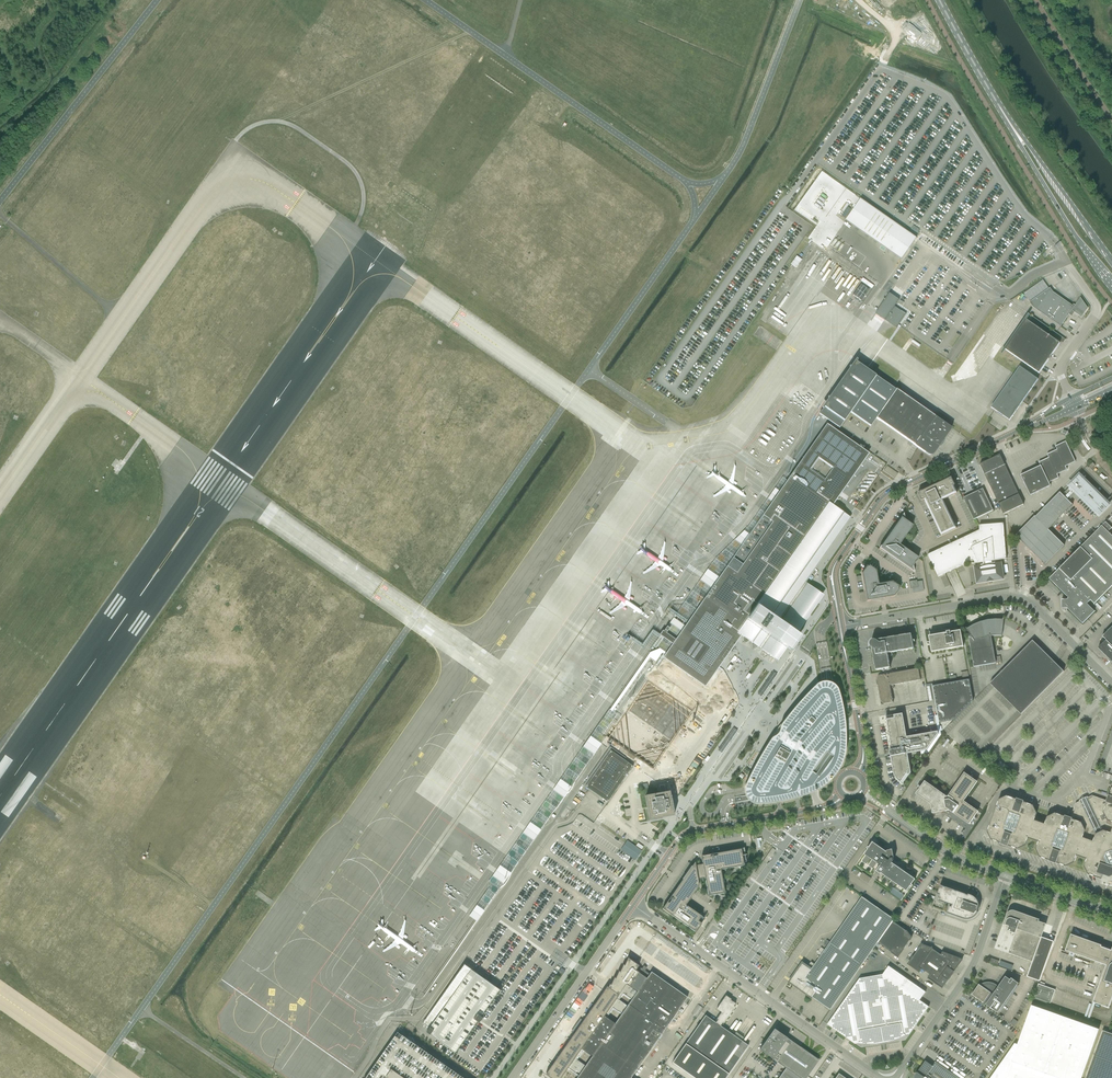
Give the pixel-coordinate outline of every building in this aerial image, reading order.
[(902,259),(917,238),(861,199),(846,220),(902,259)] [(1043,280),(1024,294),(1030,302),(1048,288),(1043,280)] [(1048,289),(1045,291),(1030,302),(1029,302),(1033,307),(1056,324),(1060,327),(1069,315),(1072,311),(1074,312),(1080,316),(1081,314),(1083,316),(1088,308),(1080,297),(1075,305),(1073,304),(1072,306),(1053,292),(1051,289),(1050,288),(1048,289)] [(877,310),(875,313),(885,320),(894,306),(899,300),(889,293),(877,310)] [(885,320),(897,328),(906,314),(894,306),(885,320)] [(1062,343),(1065,340),(1066,340),(1061,337),(1056,333),(1033,317),(1029,322),(1026,320),(1005,350),(1039,373),(1049,360),(1050,360),(1051,358),(1050,357),(1059,345),(1062,343)] [(819,413),(830,421),(840,428),(842,425),(845,419),(850,412),(870,426),(872,424),(876,418),(913,444),(924,452),(928,455),(929,455),(930,455),(930,456),(931,456),(931,455),(932,455),(933,455),(933,454),(934,454),(934,453),(939,446),(940,445),(939,444),(942,440),(943,441),(944,440),(952,428),(947,425),(935,417),(932,415),(900,392),(896,390),(876,376),(856,362),(855,362),(822,409),(819,413)] [(995,410),(997,412),(1003,416),(1005,417),(1009,420),(1022,402),(1038,379),(1036,378),(1020,367),(1014,375),(994,404),(991,408),(995,410)] [(665,656),(664,658),(667,660),(671,663),(672,664),(674,665),(687,675),(688,675),(698,682),(699,682),(703,685),(712,672),(715,667),(739,633),(742,636),(744,637),(744,638),(743,638),(743,639),(743,640),(743,641),(744,641),(744,642),(745,642),(746,642),(747,642),(748,642),(748,641),(749,641),(749,640),(752,643),(753,643),(753,644),(752,644),(752,645),(752,646),(752,647),(753,648),(754,648),(755,648),(756,648),(757,648),(757,647),(757,646),(764,651),(769,654),(774,659),(775,659),(783,649),(784,647),(790,651),(794,646),(800,637),(794,633),(794,632),(796,630),(821,594),(812,587),(812,586),(812,585),(811,584),(810,584),(809,584),(809,585),(804,582),(849,517),(832,505),(868,453),(866,452),(864,450),(837,431),(827,424),(790,476),(787,481),(731,562),(704,600),(703,602),(693,615),(691,618),(676,640),(666,633),(669,628),(667,627),(663,632),(662,631),(659,635),(660,636),(673,645),(665,656)] [(1055,447),(1057,450),(1067,470),(1065,467),(1075,462),(1066,442),(1055,447)] [(1047,455),(1049,458),(1058,478),(1059,478),(1057,475),(1067,470),(1057,450),(1047,455)] [(980,464),(1003,514),(1024,505),(1000,455),(980,464)] [(1039,463),(1040,466),(1050,486),(1049,483),(1054,480),(1058,478),(1049,458),(1039,463)] [(1050,486),(1040,466),(1021,475),(1023,480),(1030,496),(1050,486)] [(1079,476),(1075,480),(1069,486),(1070,487),(1062,495),(1060,492),(1035,517),(1048,530),(1058,519),(1060,517),(1060,518),(1060,517),(1063,513),(1064,514),(1064,513),(1065,511),(1066,512),(1073,505),(1069,501),(1076,493),(1099,516),(1109,505),(1106,502),(1109,500),(1102,496),(1101,497),(1079,476)] [(731,562),(787,481),(782,477),(748,526),(715,559),(667,627),(663,632),(662,631),(659,635),(660,636),(488,882),(488,890),(469,916),(477,922),(605,739),(602,736),(617,715),(612,711),(650,658),(655,662),(661,653),(665,656),(673,645),(676,640),(691,618),(693,615),(703,602),(704,600),(731,562)] [(956,492),(954,486),(955,486),(951,478),(918,494),(922,501),(925,500),(925,501),(941,535),(956,528),(954,524),(955,524),(955,523),(954,524),(944,503),(943,503),(942,500),(943,500),(956,493),(957,493),(956,492)] [(963,498),(974,520),(993,511),(983,489),(963,498)] [(907,522),(906,523),(905,522),(904,519),(903,514),(887,537),(879,548),(884,552),(900,563),(914,573),(912,564),(913,563),(914,563),(915,563),(918,558),(915,556),(898,545),(910,529),(913,526),(907,522)] [(1035,517),(1035,516),(1015,536),(1019,539),(1023,542),(1022,543),(1023,542),(1027,546),(1026,547),(1027,546),(1031,550),(1030,550),(1030,551),(1031,550),(1034,554),(1038,558),(1039,558),(1042,561),(1042,562),(1045,565),(1064,546),(1048,530),(1035,517)] [(1067,608),(1082,624),(1094,611),(1087,604),(1090,600),(1094,604),(1111,586),(1111,536),(1108,532),(1111,528),(1106,522),(1049,579),(1068,598),(1067,599),(1062,599),(1062,608),(1067,608)] [(1006,559),(1006,553),(1003,524),(979,525),(980,530),(956,541),(928,555),(931,563),(936,572),(938,577),(956,568),(967,563),(973,560),(975,563),(972,564),(979,563),(983,562),(983,563),(983,566),(975,567),(977,583),(986,582),(987,582),(987,581),(993,580),(993,581),(994,581),(1003,579),(1001,563),(996,564),(996,563),(996,561),(1006,559)] [(865,591),(866,601),(894,596),(899,589),(898,589),(898,587),(899,587),(892,582),(878,584),(876,571),(869,566),(869,567),(867,567),(867,566),(862,573),(865,591)] [(909,582),(910,587),(912,587),(912,588),(912,589),(913,593),(923,591),(922,581),(917,582),(916,582),(915,583),(914,581),(915,581),(909,582)] [(979,666),(996,663),(991,636),(996,635),(1001,636),(1002,636),(1003,624),(1004,618),(1003,618),(1003,620),(996,619),(988,620),(981,622),(973,625),(967,629),(966,628),(971,636),(968,637),(974,667),(979,666)] [(1098,648),(1099,649),(1102,652),(1103,653),(1106,656),(1106,657),(1110,660),(1111,662),(1111,627),(1102,637),(1103,637),(1106,640),(1105,641),(1104,642),(1102,644),(1099,647),(1098,648)] [(929,636),(930,645),(932,652),(964,647),(961,631),(951,633),(950,631),(947,632),(947,633),(929,636)] [(876,640),(875,640),(874,640),(873,640),(873,641),(872,641),(872,642),(871,642),(871,643),(871,644),(871,645),(871,646),(872,647),(871,647),(875,665),(876,670),(881,669),(882,669),(883,669),(890,668),(889,663),(888,656),(888,653),(890,653),(891,653),(904,650),(909,650),(909,649),(914,648),(913,641),(912,640),(911,634),(906,635),(876,640)] [(1002,672),(990,684),(1021,715),(1060,675),(1064,672),(1033,641),(1029,645),(1009,665),(1005,669),(1002,672)] [(920,679),(925,679),(923,669),(922,669),(922,667),(918,667),(918,669),(885,675),(879,676),(877,679),(881,702),(884,704),(890,703),(893,702),(891,689),(894,688),(893,685),(915,681),(921,680),(920,679)] [(762,697),(777,675),(773,672),(757,694),(762,697)] [(944,684),(932,686),(933,691),(939,723),(954,720),(956,717),(973,701),(970,685),(969,679),(956,682),(944,684)] [(822,682),(821,682),(817,683),(815,685),(809,691),(804,696),(800,701),(790,713),(786,718),(779,727),(777,729),(770,740),(761,754),(759,757),(753,768),(748,778),(745,786),(744,788),(744,789),(744,791),(744,793),(744,794),(745,796),(746,798),(747,799),(748,801),(751,803),(753,804),(757,805),(763,804),(769,804),(777,803),(778,802),(784,801),(794,799),(797,798),(801,797),(809,794),(815,792),(822,788),(827,785),(830,782),(833,779),(835,775),(839,770),(842,764),(844,758),(845,754),(845,746),(845,741),(845,735),(845,726),(844,717),(843,712),(842,708),(841,703),(840,699),(838,692),(837,690),(837,688),(835,686),(834,685),(832,684),(829,682),(827,682),(825,682),(824,682),(822,682)] [(894,715),(894,716),(895,718),(893,718),(889,719),(887,719),(887,720),(885,720),(887,720),(892,749),(890,750),(889,750),(891,756),(887,757),(891,757),(893,772),(894,773),(894,775),(895,776),(895,778),(896,779),(897,780),(898,781),(899,782),(901,783),(902,782),(902,781),(905,777),(907,774),(909,775),(909,776),(911,773),(908,754),(927,750),(938,734),(938,732),(907,737),(903,714),(899,714),(894,715)] [(919,715),(912,716),(913,724),(920,723),(919,715)] [(722,754),(738,731),(734,728),(718,751),(722,754)] [(633,767),(611,751),(585,786),(608,803),(633,767)] [(969,824),(972,819),(978,812),(963,801),(977,782),(965,774),(948,798),(925,782),(916,794),(931,804),(932,814),(950,810),(969,824)] [(664,785),(659,786),(660,793),(654,794),(653,794),(653,795),(646,796),(645,796),(645,797),(646,797),(647,804),(647,805),(648,811),(648,812),(648,813),(650,819),(649,819),(649,820),(650,820),(651,820),(657,819),(658,819),(659,819),(665,817),(665,818),(666,818),(666,817),(673,816),(674,816),(674,815),(673,808),(673,807),(672,807),(674,807),(674,803),(672,800),(671,801),(671,800),(671,799),(670,793),(670,792),(670,791),(669,791),(669,792),(666,793),(665,787),(664,785)] [(1022,802),(1021,803),(1017,802),(1018,800),(1007,796),(999,800),(989,827),(987,832),(990,837),(991,840),(1001,843),(1008,846),(1017,849),(1025,845),(1028,838),(1038,842),(1036,849),(1039,857),(1066,866),(1074,863),(1076,855),(1087,859),(1084,866),(1088,874),(1095,877),(1101,879),(1103,875),(1109,878),(1111,876),(1111,788),(1109,797),(1110,798),(1109,802),(1107,801),(1092,796),(1088,798),(1089,801),(1082,804),(1080,802),(1076,804),(1070,819),(1070,820),(1065,819),(1066,817),(1055,813),(1047,817),(1044,825),(1034,821),(1037,813),(1033,806),(1022,802)] [(621,850),(621,851),(626,854),(634,860),(635,860),(636,860),(641,852),(642,852),(642,851),(641,851),(641,850),(628,841),(627,841),(626,841),(621,849),(621,850)] [(868,849),(864,854),(880,866),(876,871),(880,874),(880,873),(907,891),(911,886),(912,887),(913,885),(912,884),(915,879),(892,863),(894,861),(893,860),(894,860),(892,850),(887,850),(886,852),(874,843),(873,842),(869,847),(868,847),(867,848),(868,849)] [(746,855),(744,855),(743,849),(741,849),(717,853),(716,854),(710,855),(710,854),(709,854),(709,855),(701,856),(702,858),(703,864),(695,866),(695,863),(676,890),(672,896),(671,895),(671,896),(662,909),(676,919),(695,932),(698,928),(702,923),(701,923),(698,921),(701,917),(702,916),(686,905),(699,886),(698,881),(700,880),(700,879),(703,878),(703,880),(705,879),(708,896),(725,893),(721,870),(744,866),(743,862),(742,856),(745,855),(746,855)] [(859,878),(868,883),(871,878),(862,873),(859,878)] [(732,886),(733,886),(740,875),(739,875),(739,874),(738,874),(737,874),(736,874),(735,874),(734,874),(734,875),(733,875),(732,876),(731,876),(731,877),(730,878),(730,879),(730,880),(730,881),(730,882),(730,883),(730,884),(731,884),(731,885),(732,886)] [(938,894),(940,894),(938,899),(940,899),(939,901),(952,905),(951,907),(950,907),(947,913),(956,916),(958,917),(963,918),(964,919),(965,919),(966,919),(967,919),(968,919),(969,919),(970,919),(971,918),(972,918),(973,917),(974,917),(975,916),(976,915),(977,914),(977,913),(978,912),(977,912),(978,910),(979,910),(979,909),(979,908),(979,907),(979,906),(979,904),(979,903),(978,902),(978,901),(977,900),(977,899),(976,898),(975,898),(974,897),(974,896),(973,896),(972,895),(971,895),(969,894),(968,894),(968,895),(956,891),(941,886),(939,891),(938,894)] [(893,888),(890,893),(901,900),(904,895),(893,888)] [(894,920),(862,897),(812,969),(802,963),(791,980),(792,980),(792,983),(791,984),(812,998),(813,997),(831,1010),(878,943),(893,922),(894,920)] [(1007,915),(995,949),(1032,962),(1027,977),(1040,981),(1054,941),(1041,937),(1046,924),(1039,921),(1039,920),(1015,911),(1014,911),(1013,910),(1012,910),(1012,911),(1011,911),(1010,911),(1009,911),(1009,912),(1008,912),(1008,913),(1007,913),(1007,914),(1007,915)] [(906,931),(893,922),(878,943),(898,957),(912,938),(906,931)] [(1065,951),(1070,952),(1075,954),(1106,965),(1093,1002),(1093,1003),(1095,1003),(1097,1004),(1108,1008),(1111,998),(1111,948),(1111,950),(1108,948),(1108,947),(1108,946),(1107,946),(1106,946),(1105,946),(1105,947),(1101,946),(1101,945),(1071,934),(1070,937),(1068,942),(1065,951)] [(953,973),(954,972),(962,960),(943,952),(943,953),(941,955),(932,949),(922,945),(908,964),(919,972),(922,969),(930,975),(928,978),(942,988),(949,979),(948,979),(953,972),(953,973)] [(561,1056),(560,1056),(560,1055),(546,1075),(551,1077),(561,1077),(568,1068),(578,1076),(577,1077),(631,1077),(654,1046),(661,1035),(665,1030),(684,1002),(687,997),(651,972),(650,974),(645,971),(646,970),(643,968),(642,969),(638,967),(639,966),(629,959),(628,958),(624,966),(623,965),(624,965),(623,965),(620,972),(619,972),(619,971),(615,978),(614,978),(615,978),(614,978),(611,985),(610,985),(610,984),(608,987),(606,991),(606,990),(605,990),(602,998),(601,997),(597,1004),(596,1004),(597,1003),(596,1003),(593,1011),(592,1010),(586,1021),(585,1021),(585,1020),(580,1031),(578,1030),(577,1033),(579,1034),(577,1037),(574,1036),(570,1043),(569,1043),(569,1042),(566,1050),(565,1049),(565,1048),(561,1056)] [(464,965),(423,1023),(430,1028),(434,1030),(430,1035),(455,1053),(460,1047),(477,1022),(478,1020),(481,1017),(500,990),(496,987),(490,984),(481,977),(476,973),(467,967),(464,965)] [(830,1020),(827,1025),(855,1044),(859,1043),(859,1044),(866,1044),(873,1044),(880,1044),(880,1043),(881,1042),(885,1041),(885,1042),(886,1043),(892,1041),(899,1039),(905,1036),(905,1035),(910,1034),(929,1007),(920,1000),(926,992),(921,989),(901,975),(889,966),(883,974),(859,979),(830,1020)] [(981,986),(980,985),(979,984),(978,985),(979,985),(972,994),(971,995),(983,1003),(984,1002),(986,1004),(986,1005),(991,1008),(990,1008),(993,1010),(998,1013),(1018,983),(1014,980),(1011,978),(1010,980),(1005,976),(997,988),(995,986),(992,985),(992,984),(990,983),(990,984),(987,984),(984,985),(981,986)] [(1033,997),(1050,1003),(1055,990),(1038,984),(1033,997)] [(685,1044),(672,1063),(694,1077),(726,1077),(728,1074),(748,1046),(720,1026),(722,1023),(723,1023),(722,1025),(735,1007),(734,1006),(735,1004),(730,1000),(731,1000),(731,999),(726,995),(717,1009),(721,1012),(715,1020),(716,1021),(717,1019),(718,1020),(716,1023),(705,1015),(685,1044)] [(990,1077),(1082,1077),(1099,1029),(1031,1005),(1018,1044),(1015,1043),(990,1077)] [(692,1026),(695,1028),(701,1019),(698,1017),(692,1026)] [(818,1060),(818,1059),(801,1047),(800,1047),(776,1030),(774,1029),(759,1050),(786,1068),(779,1077),(805,1077),(818,1060)] [(1103,1031),(1086,1077),(1111,1077),(1111,1034),(1103,1031)] [(365,1077),(463,1077),(439,1061),(423,1050),(402,1035),(397,1032),(365,1077)] [(915,1077),(959,1077),(936,1062),(933,1066),(931,1065),(925,1061),(915,1075),(916,1075),(916,1076),(916,1077),(915,1077)]
